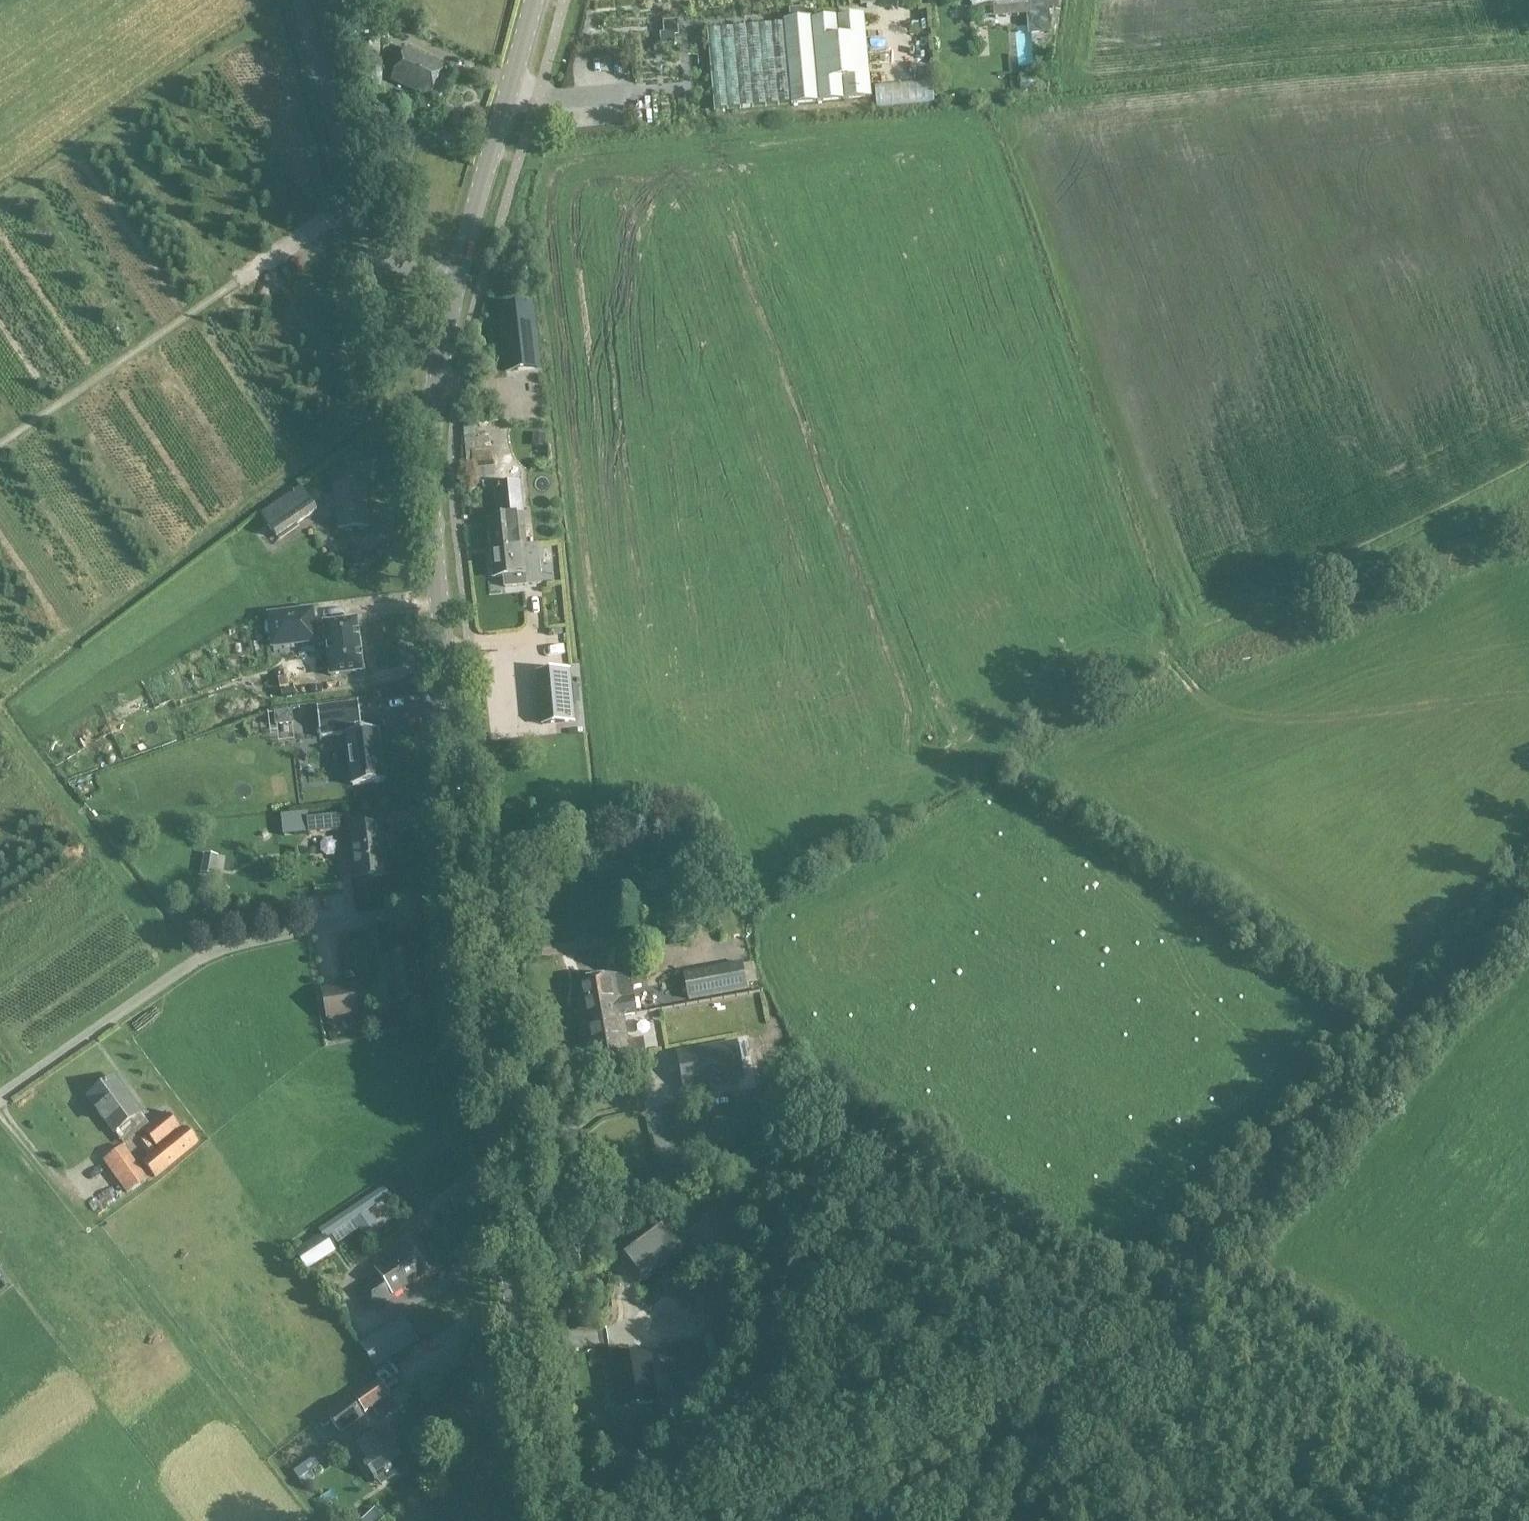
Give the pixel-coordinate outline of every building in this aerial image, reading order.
[(715,112),(792,105),(871,97),(864,16),(812,21),(812,18),(784,21),(785,25),(708,32),(715,112)] [(659,24),(660,46),(676,45),(675,23),(659,24)] [(1027,28),(1011,29),(1012,63),(1029,62),(1027,28)] [(423,57),(406,49),(392,81),(430,97),(443,67),(423,58),(423,57)] [(380,63),(362,62),(360,99),(368,100),(368,114),(378,115),(380,63)] [(924,82),(905,83),(906,101),(925,100),(924,82)] [(500,305),(507,369),(518,368),(515,345),(536,343),(531,302),(500,305)] [(545,445),(545,435),(534,434),(533,444),(545,445)] [(492,450),(474,451),(476,478),(495,477),(492,450)] [(497,485),(499,503),(504,502),(505,517),(489,518),(492,547),(509,545),(527,543),(521,483),(497,485)] [(336,498),(337,508),(339,531),(369,527),(364,484),(335,487),(336,498)] [(301,487),(261,515),(269,526),(277,539),(318,512),(301,487)] [(509,545),(492,547),(495,578),(524,575),(525,586),(541,585),(538,544),(527,545),(527,543),(509,545)] [(314,608),(270,612),(273,644),(318,640),(314,608)] [(379,615),(374,659),(401,662),(405,618),(379,615)] [(325,625),(331,677),(364,673),(357,621),(325,625)] [(293,707),(292,669),(277,669),(278,708),(293,707)] [(405,671),(389,672),(390,699),(406,698),(405,671)] [(544,689),(547,725),(575,722),(571,686),(544,689)] [(353,787),(385,783),(379,731),(357,734),(356,726),(362,725),(359,704),(318,709),(321,739),(347,736),(353,787)] [(276,713),(278,726),(295,724),(293,711),(276,713)] [(299,835),(342,831),(340,815),(307,819),(307,815),(297,816),(299,835)] [(355,880),(389,876),(383,826),(350,830),(355,880)] [(338,842),(321,841),(320,864),(337,865),(338,842)] [(215,877),(219,857),(205,854),(201,874),(215,877)] [(743,964),(683,975),(688,1001),(747,990),(743,964)] [(619,1072),(617,1064),(631,1061),(624,1017),(638,1015),(635,998),(621,1000),(618,977),(575,984),(589,1069),(603,1066),(604,1074),(608,1077),(616,1075),(619,1072)] [(360,1015),(354,984),(321,990),(327,1021),(360,1015)] [(649,1059),(665,1055),(657,1017),(640,1021),(649,1059)] [(672,1059),(678,1094),(737,1083),(731,1048),(672,1059)] [(144,1114),(116,1077),(88,1098),(124,1145),(151,1124),(144,1114)] [(166,1112),(143,1131),(159,1150),(143,1163),(156,1180),(200,1143),(172,1110),(167,1114),(166,1112)] [(103,1161),(127,1195),(148,1180),(124,1147),(103,1161)] [(323,1233),(328,1240),(354,1222),(358,1228),(373,1218),(369,1212),(391,1197),(384,1187),(319,1231),(322,1234),(323,1233)] [(688,1250),(665,1219),(617,1254),(640,1286),(688,1250)] [(104,1231),(95,1237),(107,1252),(115,1246),(104,1231)] [(336,1253),(323,1233),(322,1234),(295,1252),(307,1272),(336,1253)] [(400,1247),(403,1251),(375,1270),(380,1278),(359,1292),(372,1312),(421,1279),(422,1280),(436,1270),(414,1237),(400,1247)] [(10,1254),(22,1260),(29,1248),(17,1241),(10,1254)] [(363,1348),(377,1369),(419,1342),(405,1321),(363,1348)] [(699,1340),(657,1348),(662,1376),(704,1368),(699,1340)] [(642,1357),(611,1363),(618,1398),(622,1397),(625,1409),(658,1403),(652,1367),(644,1368),(642,1357)] [(351,1400),(362,1416),(390,1397),(379,1381),(351,1400)] [(363,1417),(362,1416),(351,1400),(330,1418),(333,1423),(341,1434),(363,1417)] [(368,1412),(377,1429),(399,1418),(390,1401),(368,1412)] [(324,1429),(333,1423),(330,1418),(329,1417),(320,1423),(324,1429)] [(376,1481),(391,1471),(395,1477),(400,1478),(407,1474),(407,1469),(403,1463),(404,1462),(392,1443),(385,1448),(376,1435),(355,1449),(364,1462),(376,1481)] [(306,1475),(300,1467),(293,1472),(299,1480),(306,1475)] [(384,1520),(375,1510),(364,1520),(383,1520),(384,1520)]
